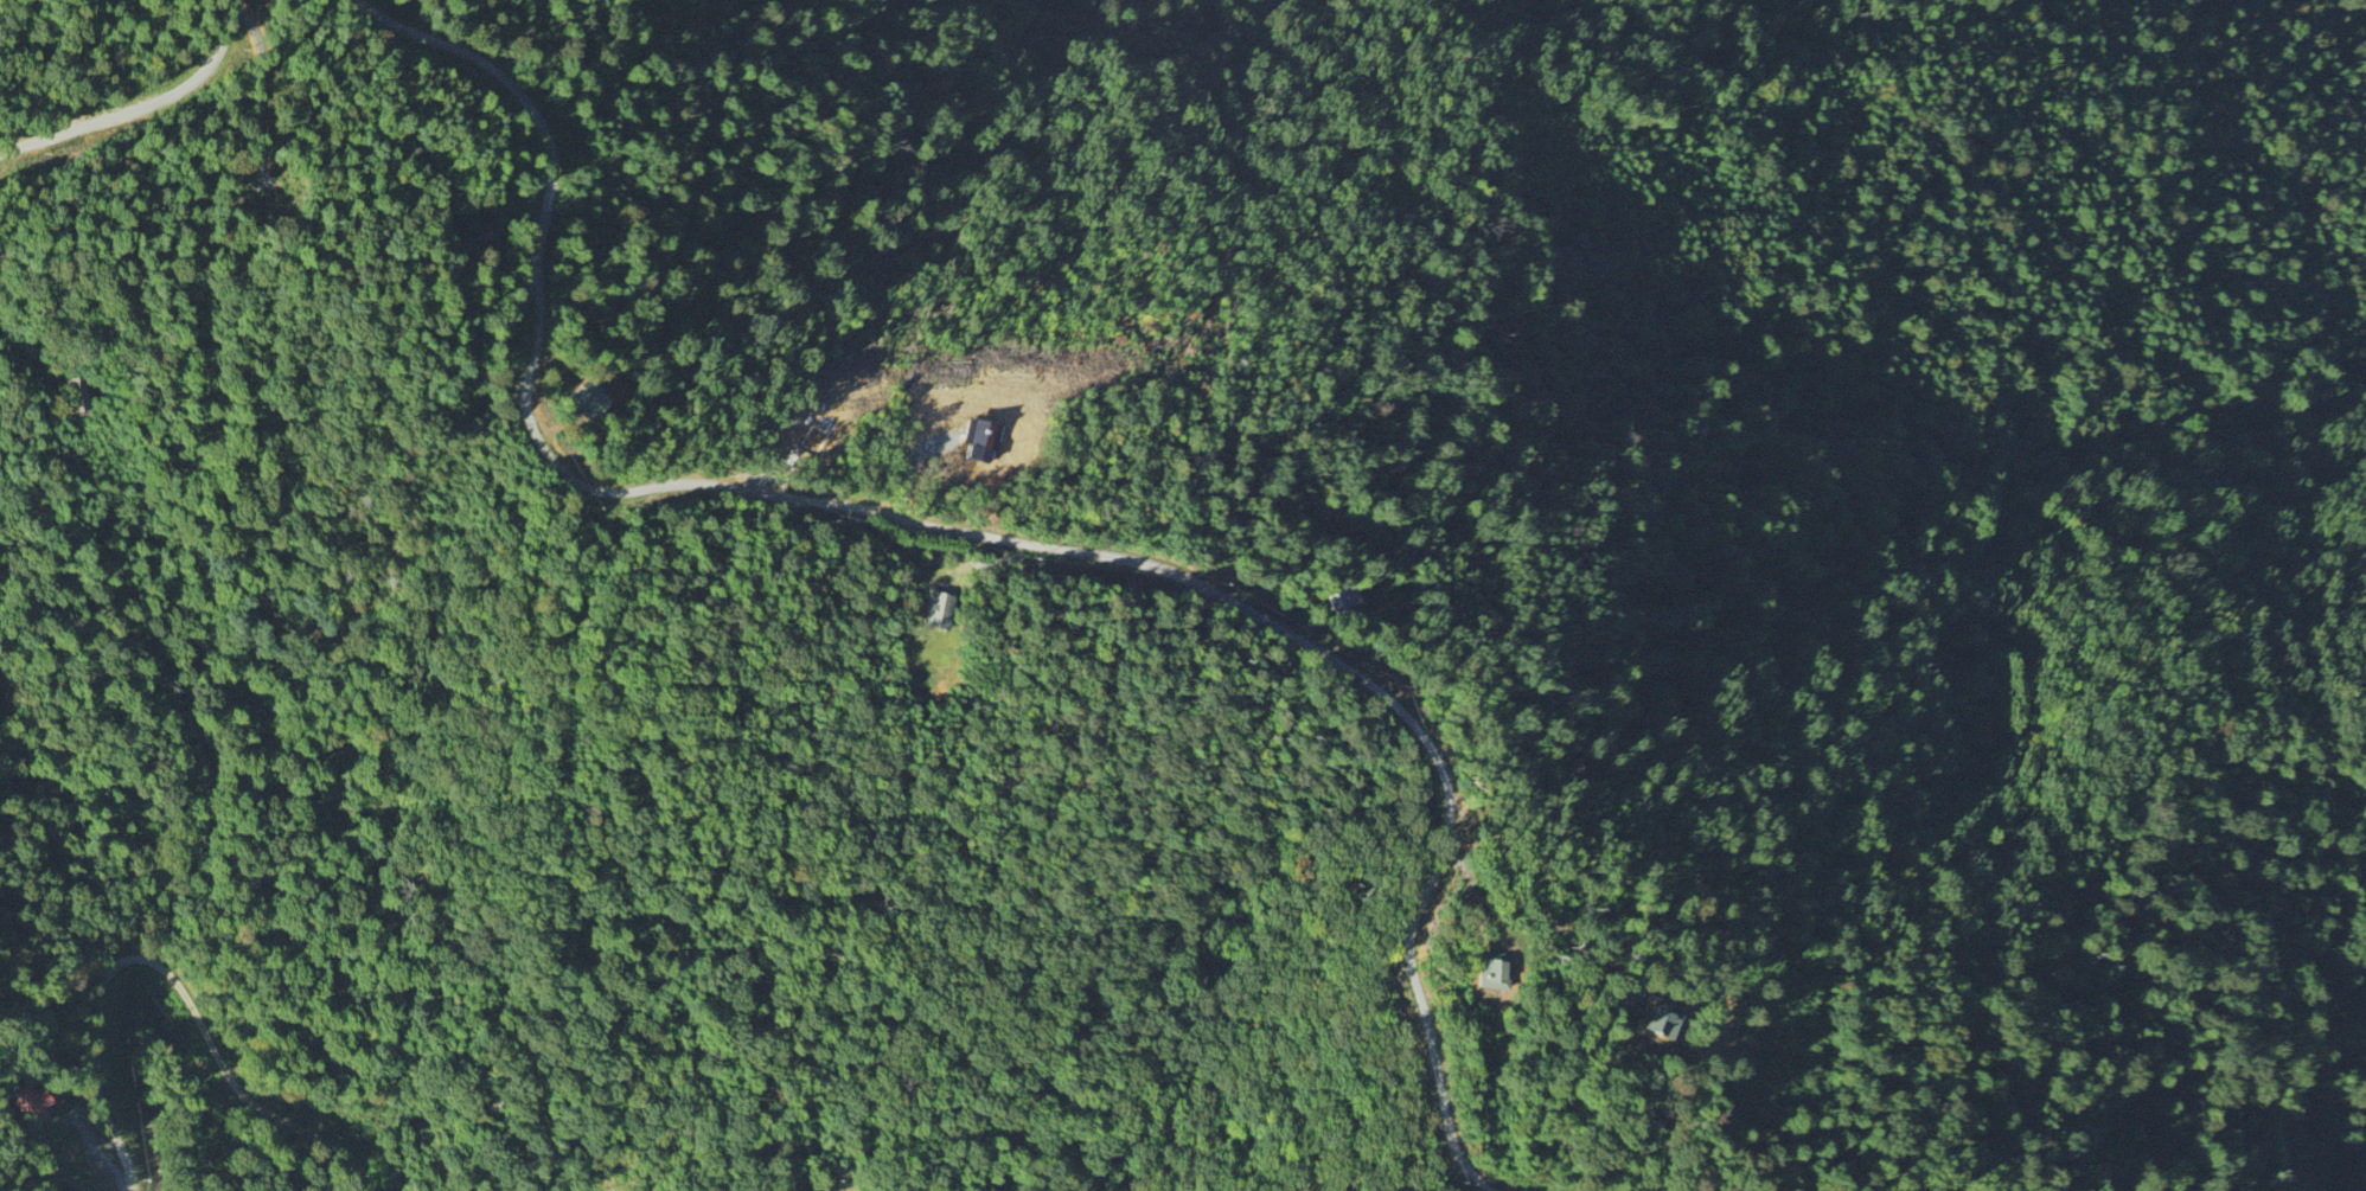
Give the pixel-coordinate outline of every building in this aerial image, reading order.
[(485,218),(473,218),(473,238),(485,238),(485,218)] [(567,399),(591,425),(613,404),(589,379),(567,399)] [(969,444),(977,446),(975,461),(1000,466),(1005,439),(996,438),(998,425),(974,420),(969,444)] [(957,598),(932,591),(923,625),(948,632),(957,598)] [(1517,989),(1518,954),(1488,953),(1487,989),(1517,989)] [(1664,1000),(1656,1031),(1684,1037),(1691,1006),(1664,1000)] [(46,1117),(42,1113),(50,1107),(27,1083),(11,1098),(37,1126),(46,1117)]
